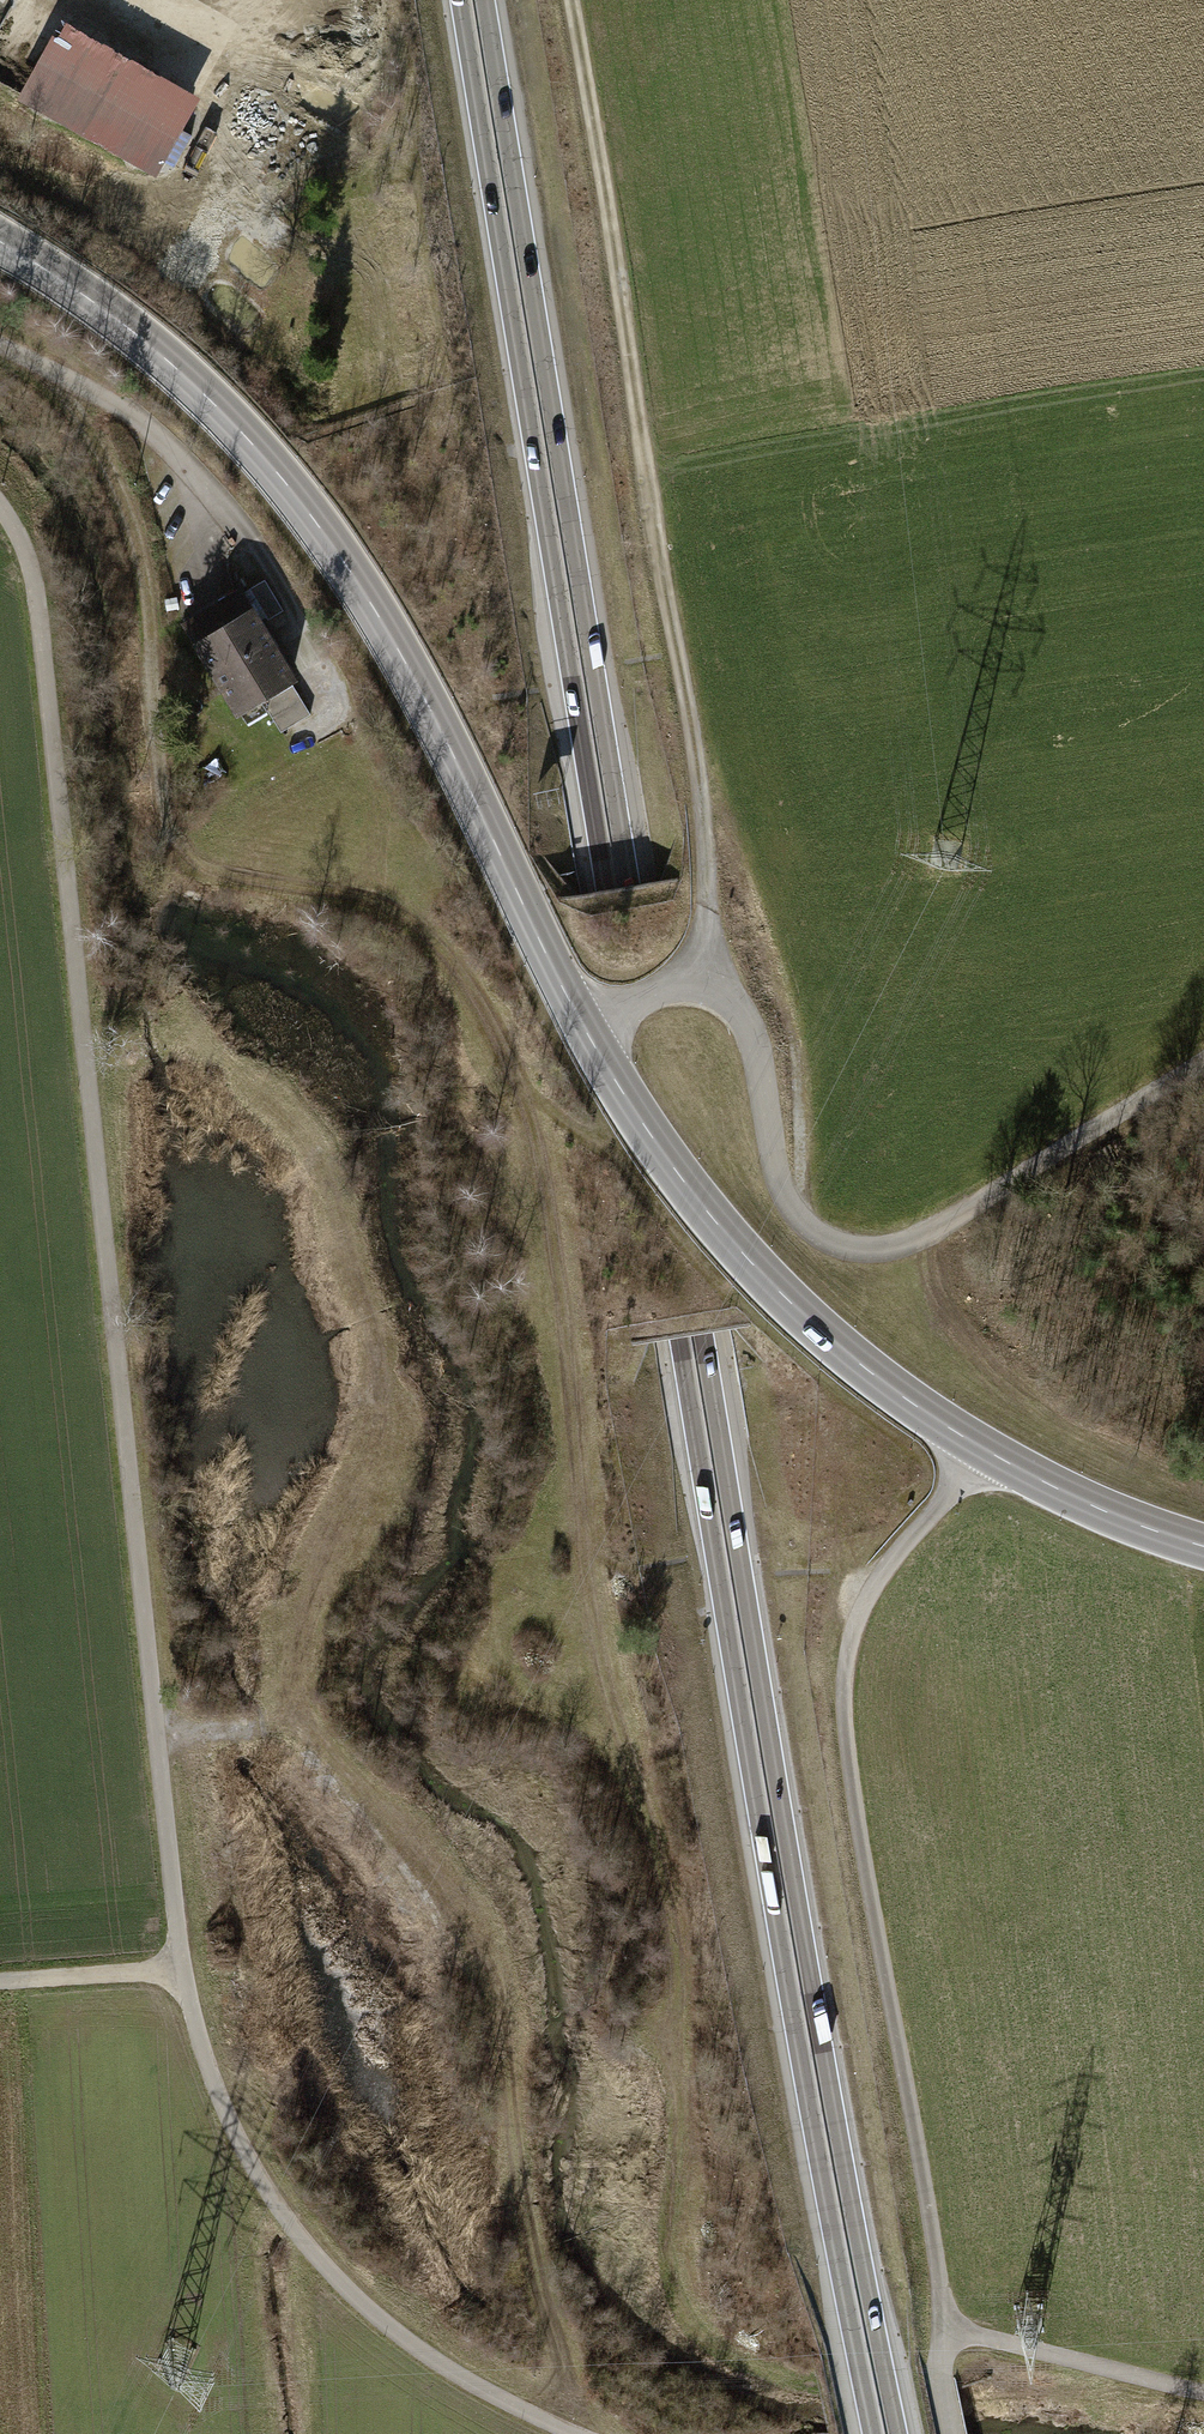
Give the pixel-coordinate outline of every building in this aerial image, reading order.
[(193,100),(55,25),(13,101),(151,176),(193,100)] [(237,592),(216,605),(172,632),(232,726),(296,686),(237,592)]
